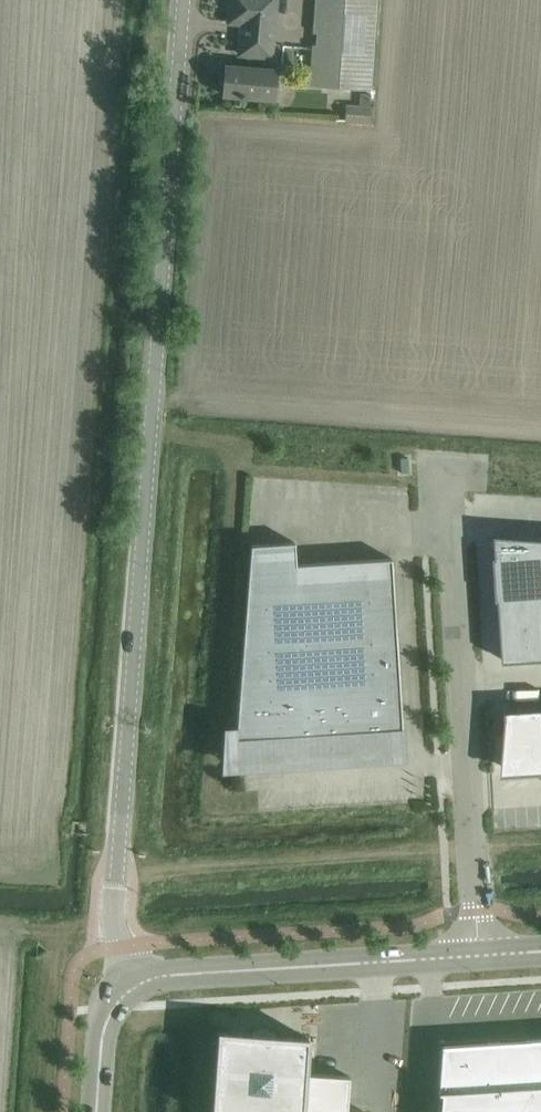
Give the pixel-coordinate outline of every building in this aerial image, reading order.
[(262,55),(271,56),(275,0),(231,0),(229,21),(243,23),(242,36),(241,36),(240,53),(262,55)] [(309,87),(365,91),(371,2),(372,0),(315,0),(309,87)] [(223,93),(245,95),(275,98),(278,69),(225,65),(223,93)] [(497,534),(505,662),(540,659),(540,538),(497,534)] [(233,728),(235,768),(313,763),(313,755),(349,753),(349,755),(404,752),(392,558),(296,564),(295,542),(251,544),(237,728),(233,728)] [(507,711),(511,773),(540,771),(540,709),(507,711)] [(347,1111),(350,1075),(306,1072),(308,1037),(273,1035),(273,1032),(254,1030),(254,1033),(219,1031),(213,1111),(352,1111),(347,1111)] [(440,1111),(540,1111),(540,1039),(444,1045),(440,1111)]
